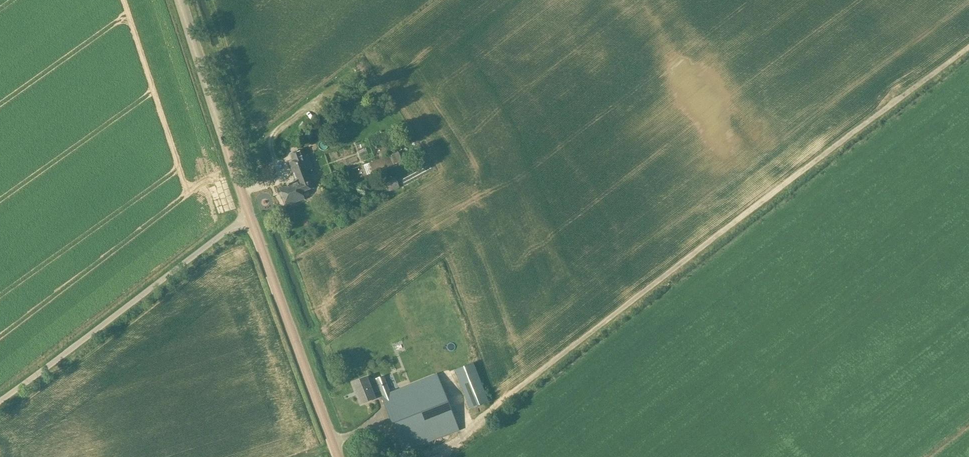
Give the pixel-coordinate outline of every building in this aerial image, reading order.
[(304,200),(302,194),(315,189),(300,151),(290,155),(291,161),(289,163),(297,184),(281,190),(287,206),(304,200)] [(386,168),(404,162),(400,151),(382,158),(386,168)] [(400,188),(396,178),(384,183),(388,192),(400,188)] [(473,363),(454,371),(470,410),(489,402),(473,363)] [(375,399),(373,394),(380,391),(382,396),(381,397),(403,453),(459,431),(437,374),(390,393),(384,377),(375,380),(376,381),(369,384),(367,378),(352,384),(361,405),(375,399)]
